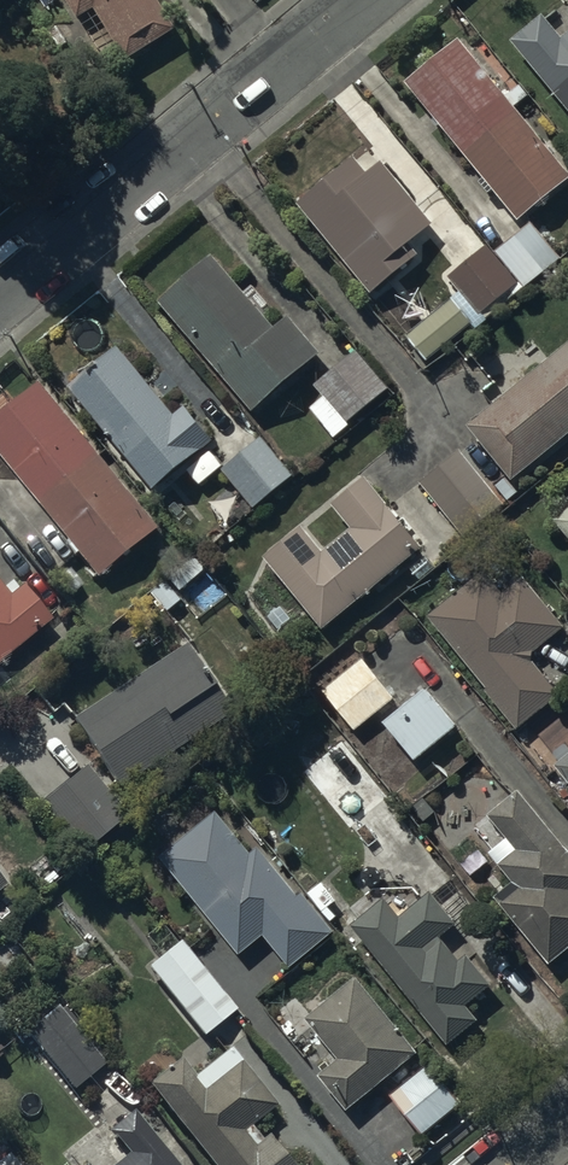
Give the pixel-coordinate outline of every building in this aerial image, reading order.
[(155,0),(65,0),(77,19),(93,9),(125,61),(174,31),(155,0)] [(511,41),(567,111),(567,2),(546,20),(542,16),(511,41)] [(405,83),(483,180),(479,184),(488,195),(492,191),(517,222),(567,181),(567,174),(514,107),(528,96),(519,85),(504,97),(458,40),(405,83)] [(355,158),(297,205),(370,295),(417,256),(408,245),(433,225),(382,163),(368,174),(355,158)] [(493,256),(522,290),(559,259),(530,225),(493,256)] [(522,290),(493,256),(485,246),(447,279),(458,292),(405,338),(426,363),(471,325),(475,330),(522,290)] [(210,256),(158,300),(252,413),(319,356),(288,318),(273,330),(210,256)] [(467,426),(507,477),(495,487),(506,500),(518,491),(511,483),(567,435),(567,345),(550,360),(525,330),(479,368),(494,386),(484,396),(493,405),(467,426)] [(184,408),(174,416),(117,347),(68,387),(70,390),(152,490),(211,442),(184,408)] [(388,390),(356,351),(314,386),(323,398),(309,409),(333,439),(349,426),(347,424),(388,390)] [(0,413),(0,455),(101,577),(159,527),(38,382),(0,413)] [(292,476),(261,438),(222,472),(254,509),(292,476)] [(419,485),(463,538),(504,505),(460,451),(419,485)] [(264,558),(322,630),(421,551),(364,479),(330,506),(350,530),(321,553),(302,528),(264,558)] [(567,539),(567,509),(553,521),(567,539)] [(483,573),(428,617),(515,731),(560,697),(529,656),(564,630),(524,578),(501,596),(483,573)] [(49,621),(21,586),(18,588),(12,581),(3,589),(0,585),(0,661),(49,621)] [(238,710),(193,641),(73,719),(118,788),(238,710)] [(394,699),(362,660),(322,692),(354,732),(394,699)] [(457,727),(424,689),(383,724),(415,763),(457,727)] [(347,738),(345,740),(301,774),(348,833),(394,796),(347,738)] [(556,767),(567,782),(567,758),(556,767)] [(127,818),(85,767),(40,803),(81,855),(127,818)] [(496,899),(548,966),(567,951),(567,855),(520,793),(489,818),(507,841),(489,855),(512,885),(496,899)] [(215,813),(161,859),(239,957),(264,937),(290,969),(334,933),(302,893),(298,896),(258,846),(250,852),(215,813)] [(383,900),(350,927),(447,1046),(478,1021),(466,1007),(491,987),(467,958),(460,963),(440,939),(460,923),(456,917),(472,904),(450,877),(398,919),(383,900)] [(177,939),(145,965),(203,1038),(237,1010),(177,939)] [(317,1078),(346,1111),(418,1056),(355,978),(304,1019),(337,1060),(317,1078)] [(20,1026),(26,1033),(57,1073),(89,1047),(52,1000),(20,1026)] [(148,1085),(212,1164),(289,1164),(267,1137),(260,1142),(248,1127),(276,1105),(230,1048),(192,1079),(177,1061),(148,1085)] [(390,1098),(423,1138),(463,1105),(431,1064),(390,1098)] [(132,1113),(109,1132),(128,1155),(116,1164),(173,1164),(132,1113)] [(9,1154),(0,1161),(0,1164),(18,1164),(9,1154)]
